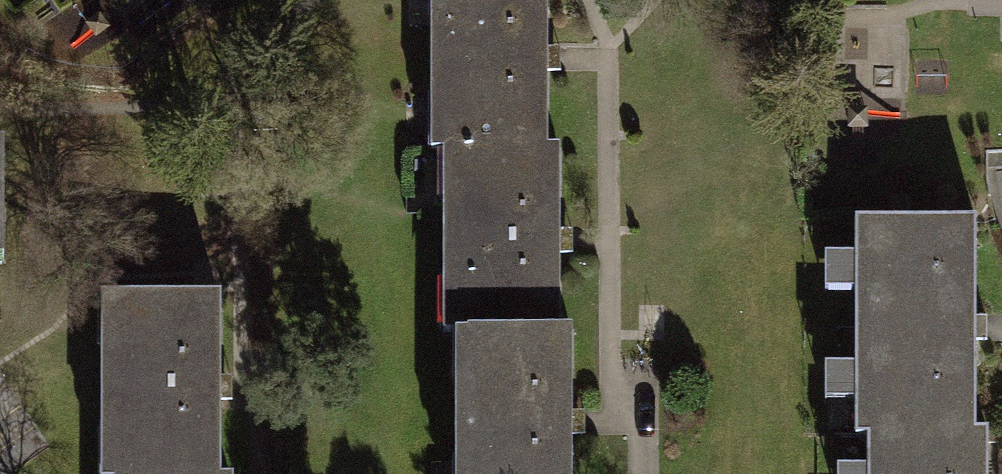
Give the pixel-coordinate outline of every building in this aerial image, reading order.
[(433,149),(445,149),(550,150),(549,0),(433,0),(433,149)] [(550,150),(445,149),(444,332),(456,332),(560,333),(561,150),(550,150)] [(976,229),(854,230),(855,439),(875,439),(977,439),(976,229)] [(102,297),(103,473),(220,473),(219,297),(102,297)] [(456,473),(573,473),(573,333),(560,333),(456,332),(456,473)] [(875,473),(993,473),(993,439),(875,439),(875,473)]
